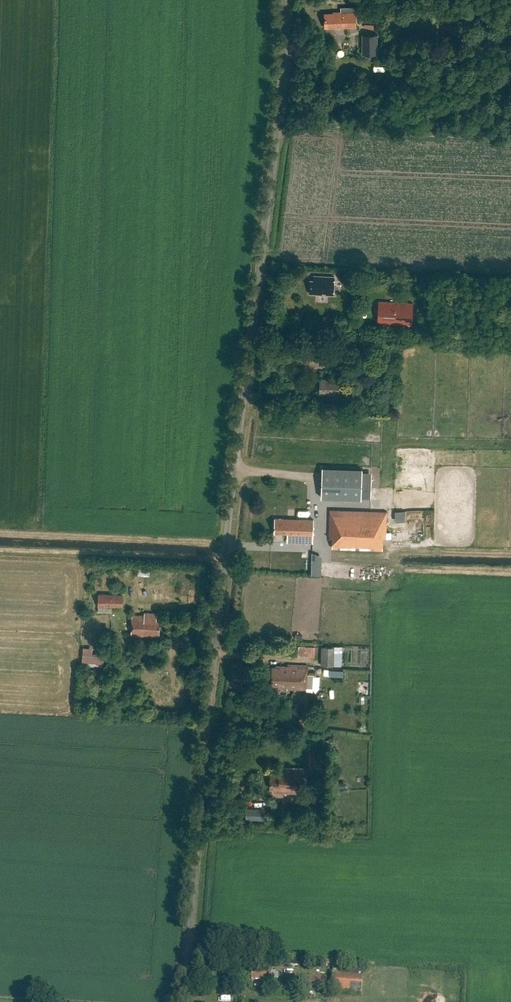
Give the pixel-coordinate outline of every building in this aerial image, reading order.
[(356,27),(355,7),(341,7),(341,12),(333,12),(333,13),(325,13),(325,28),(356,27)] [(365,25),(365,34),(378,34),(378,25),(365,25)] [(378,34),(362,34),(362,53),(378,53),(378,34)] [(326,292),(326,294),(334,295),(335,277),(314,275),(314,280),(310,280),(310,293),(322,294),(322,292),(326,292)] [(378,301),(377,323),(413,325),(414,302),(378,301)] [(319,379),(319,394),(340,394),(340,380),(319,379)] [(321,468),(321,498),(371,498),(371,468),(321,468)] [(332,536),(332,548),(383,550),(383,538),(386,538),(387,511),(330,509),(329,536),(332,536)] [(408,520),(408,510),(398,511),(398,521),(408,520)] [(287,533),(287,534),(313,535),(314,519),(275,518),(274,532),(287,533)] [(314,574),(323,574),(323,553),(314,553),(314,574)] [(98,606),(123,607),(123,594),(99,593),(98,606)] [(132,615),(131,635),(159,636),(160,620),(157,620),(157,613),(144,612),(144,615),(132,615)] [(299,645),(299,657),(318,657),(318,651),(315,651),(315,646),(299,645)] [(333,664),(333,647),(322,646),(322,664),(333,664)] [(93,648),(84,647),(83,661),(103,663),(104,654),(92,653),(93,648)] [(280,686),(280,688),(304,689),(304,688),(312,688),(313,675),(316,675),(316,672),(310,671),(310,672),(305,672),(305,665),(281,664),(281,665),(276,665),(276,666),(272,666),(271,685),(277,685),(277,686),(280,686)] [(320,771),(321,750),(310,750),(309,771),(320,771)] [(273,791),(302,792),(303,768),(280,767),(280,774),(271,774),(270,787),(273,788),(273,791)] [(250,807),(249,819),(269,820),(270,808),(250,807)] [(252,971),(252,980),(260,980),(260,984),(271,984),(271,969),(261,968),(253,967),(252,971)] [(363,975),(333,973),(332,992),(362,993),(363,975)] [(327,977),(300,976),(300,990),(326,991),(327,977)]
